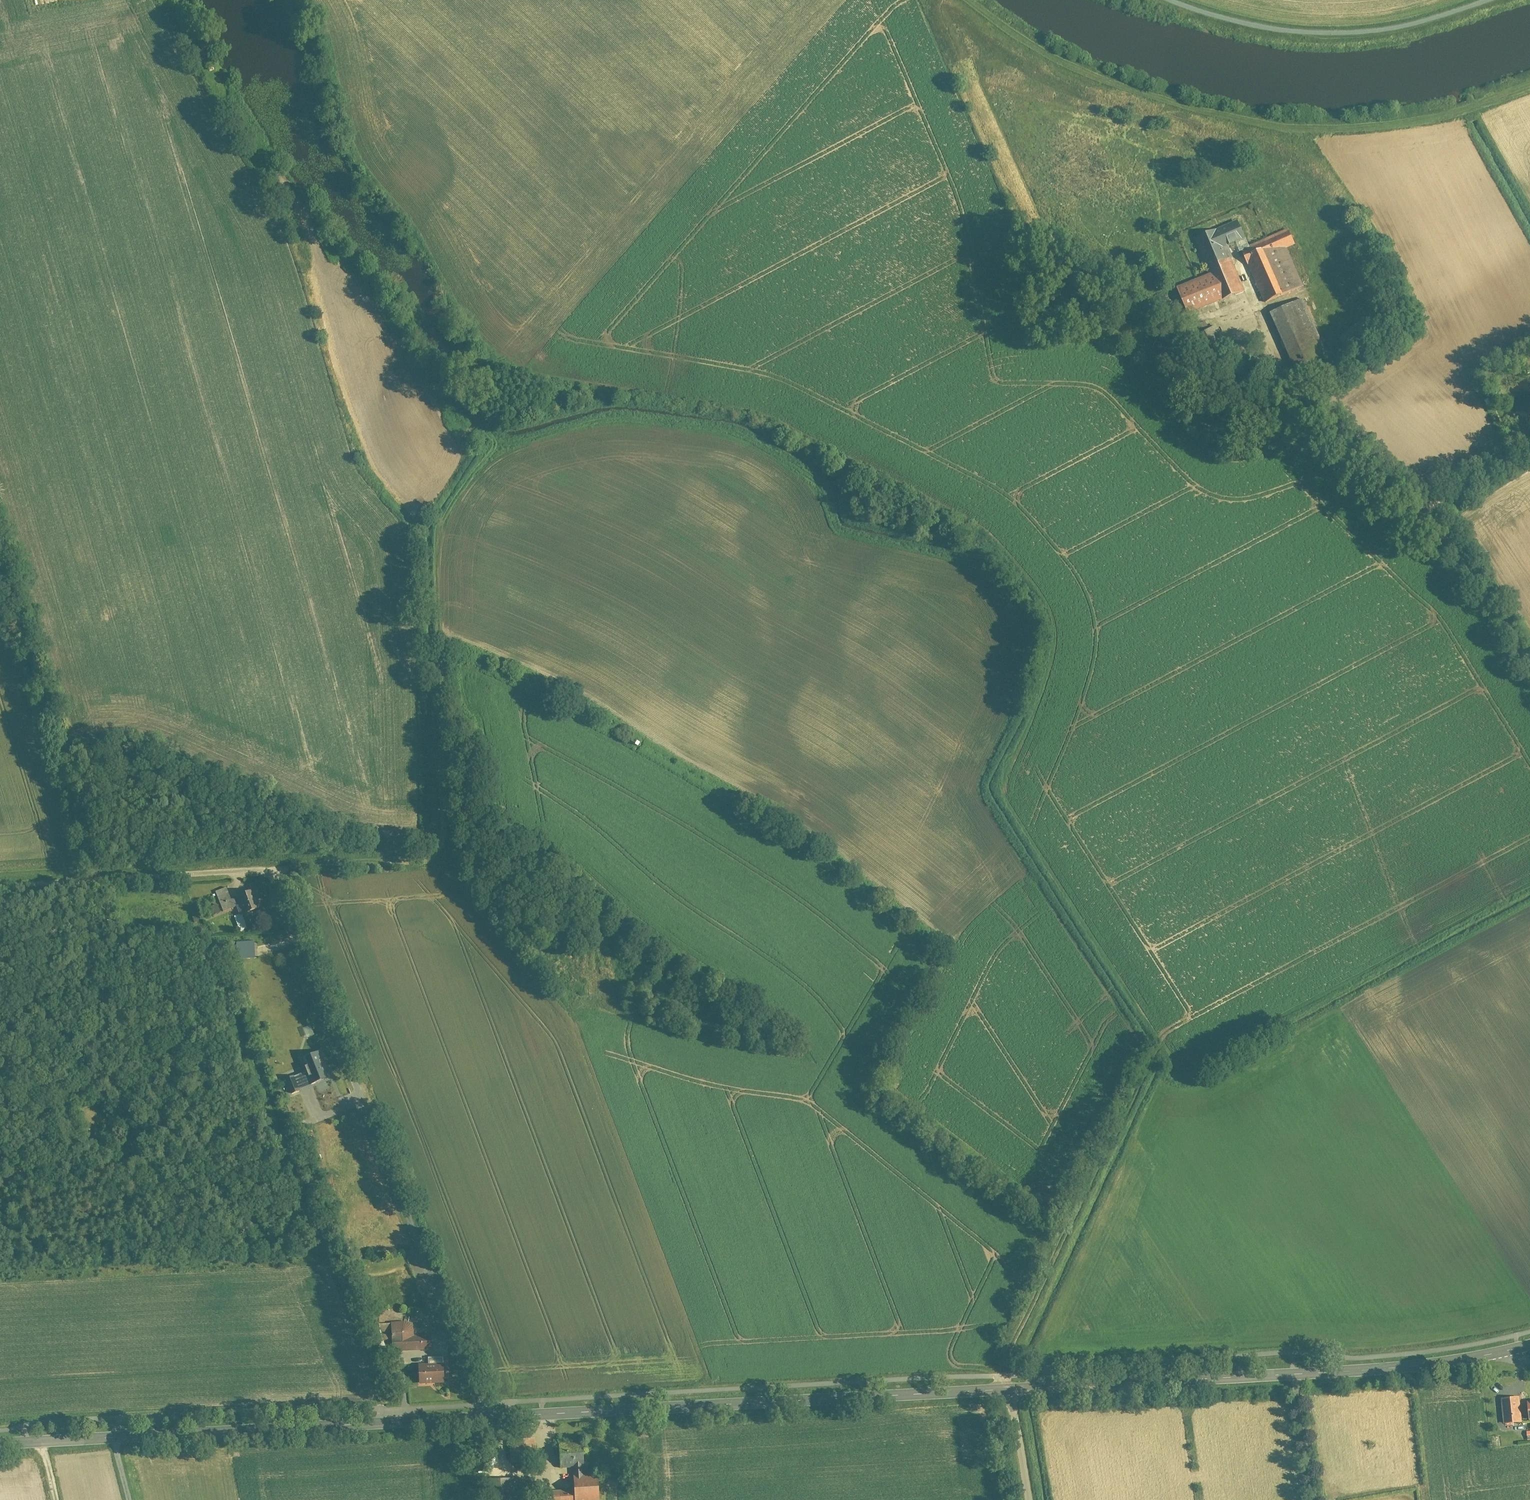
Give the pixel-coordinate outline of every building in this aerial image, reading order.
[(1238,221),(1194,240),(1210,276),(1176,291),(1187,316),(1243,293),(1229,261),(1232,260),(1227,248),(1233,246),(1236,254),(1249,248),(1246,240),(1238,221)] [(1296,247),(1290,234),(1242,254),(1263,305),(1301,289),(1285,252),(1296,247)] [(1301,302),(1269,315),(1292,370),(1324,356),(1301,302)] [(1233,356),(1216,329),(1195,342),(1212,369),(1233,356)] [(233,912),(233,911),(237,910),(240,918),(257,912),(251,895),(243,898),(242,896),(229,901),(226,892),(209,898),(216,918),(233,912)] [(233,920),(239,933),(245,931),(240,918),(233,920)] [(263,1015),(266,1023),(279,1018),(276,1010),(263,1015)] [(257,1034),(263,1032),(258,1018),(252,1020),(257,1034)] [(328,1078),(317,1051),(294,1060),(299,1073),(302,1072),(307,1086),(328,1078)] [(285,1081),(293,1106),(306,1102),(298,1077),(285,1081)] [(411,1337),(410,1322),(370,1325),(371,1345),(389,1343),(390,1355),(431,1353),(430,1336),(411,1337)] [(417,1370),(417,1387),(444,1386),(443,1369),(442,1369),(441,1359),(427,1360),(427,1370),(417,1370)] [(1518,1397),(1499,1399),(1502,1425),(1521,1423),(1518,1397)] [(507,1441),(509,1465),(533,1463),(532,1439),(507,1441)] [(582,1469),(584,1469),(583,1446),(558,1447),(559,1470),(571,1469),(572,1487),(540,1488),(541,1499),(600,1499),(600,1486),(582,1486),(582,1469)] [(523,1481),(483,1483),(483,1499),(524,1499),(523,1481)]
